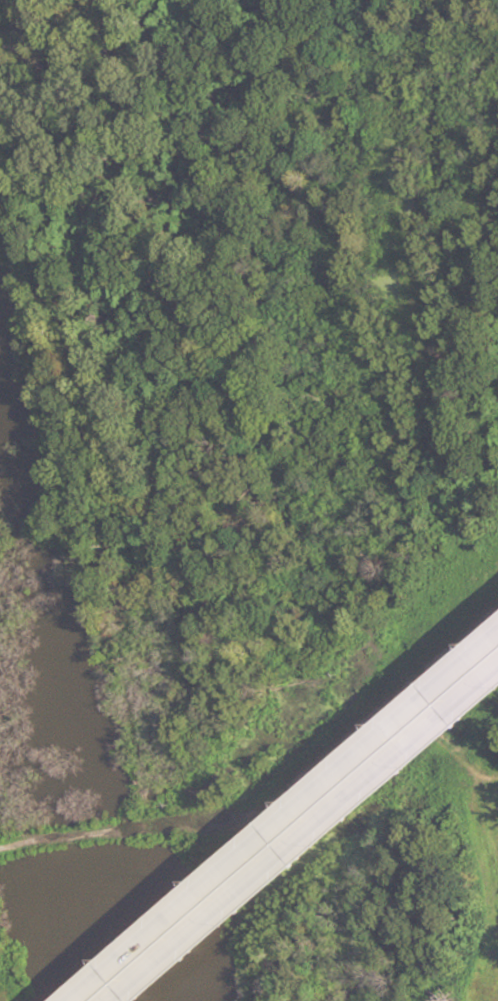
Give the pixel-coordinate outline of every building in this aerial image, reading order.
[(466,644),(464,653),(469,660),(467,667),(462,671),(450,721),(453,724),(455,725),(497,690),(497,618),(466,644)] [(428,763),(418,751),(418,741),(363,742),(44,1000),(134,1000),(428,763)]
